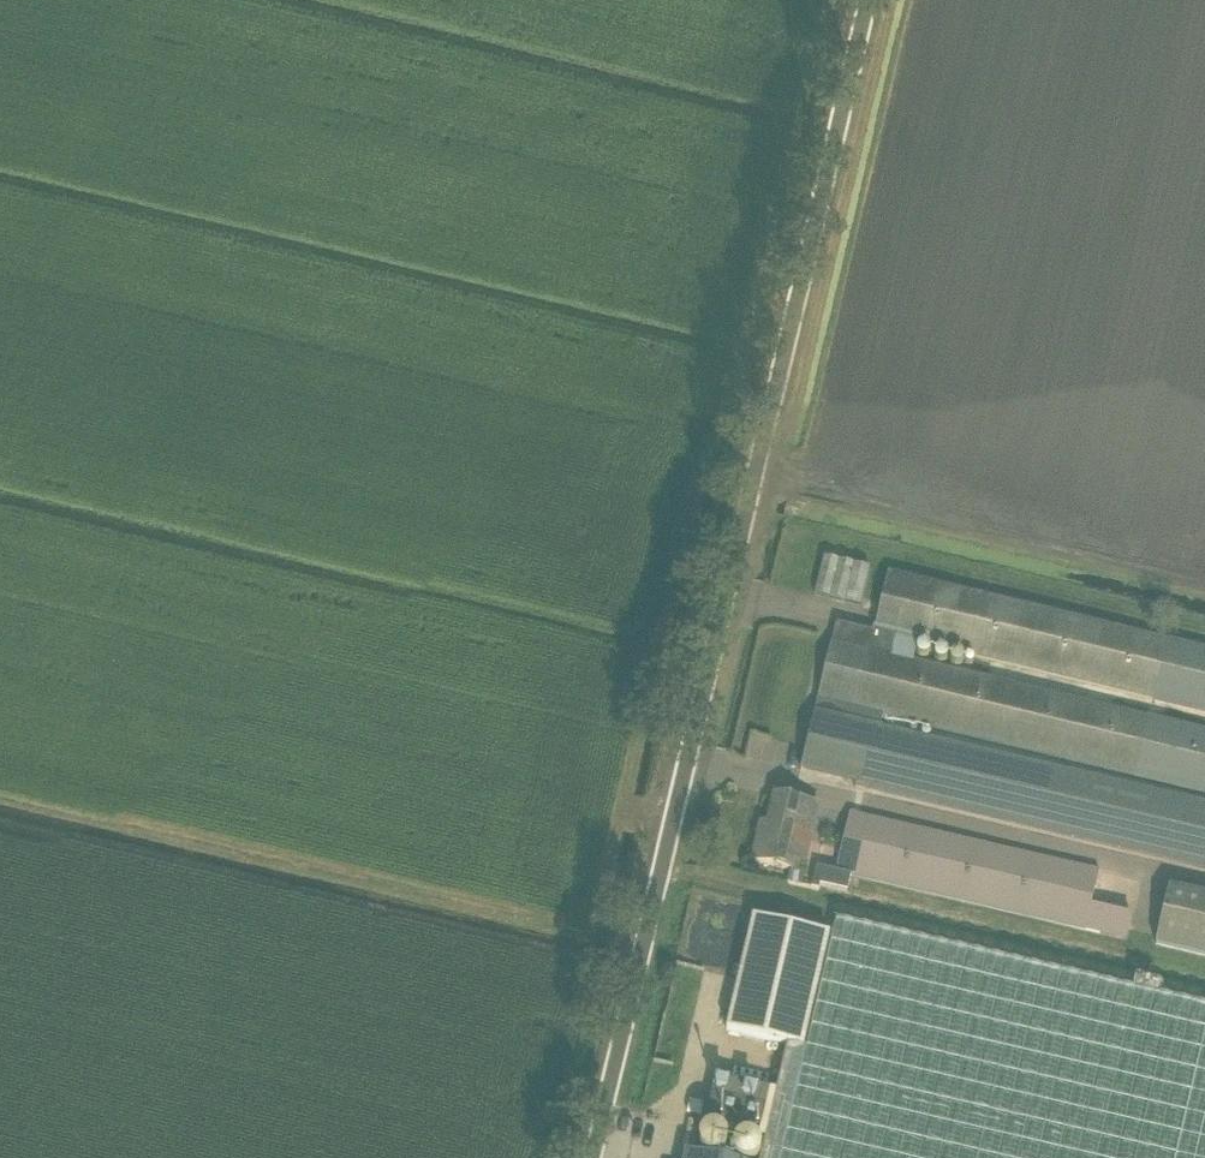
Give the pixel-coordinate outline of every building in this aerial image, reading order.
[(826,556),(816,595),(861,607),(871,568),(826,556)] [(888,575),(874,634),(836,623),(800,774),(856,786),(854,792),(1204,875),(1204,805),(883,730),(885,720),(1204,798),(1204,731),(913,660),(917,646),(1204,716),(1204,652),(888,575)] [(752,863),(802,874),(818,808),(774,797),(767,826),(761,825),(752,863)] [(850,814),(836,873),(1021,916),(1100,934),(1105,911),(1091,908),(1099,872),(1020,854),(850,814)] [(1170,886),(1155,948),(1204,960),(1204,894),(1170,886)] [(727,1033),(787,1047),(776,1093),(716,1079),(706,1118),(707,1118),(760,1130),(758,1141),(765,1142),(761,1157),(1204,1157),(1204,1009),(859,929),(836,923),(806,1052),(803,1051),(829,938),(753,920),(727,1033)]
